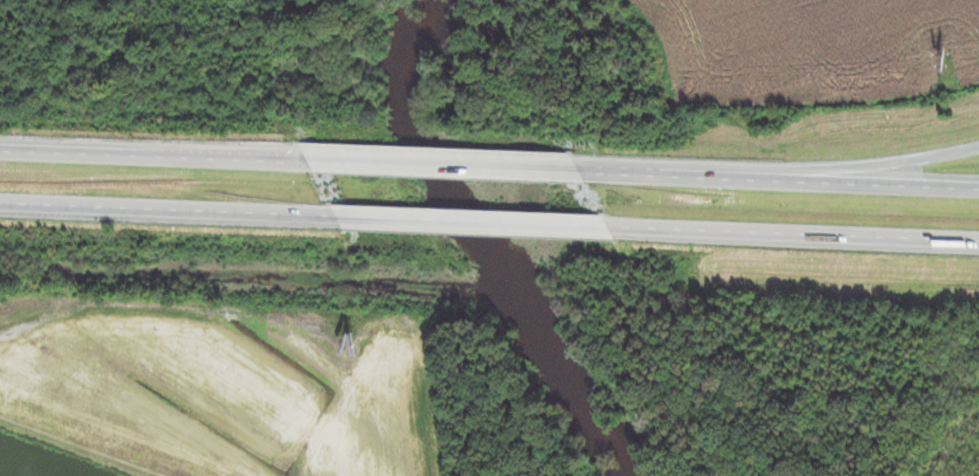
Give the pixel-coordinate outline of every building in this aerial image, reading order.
[(588,215),(568,215),(568,226),(588,226),(588,215)] [(364,335),(357,333),(354,342),(361,344),(364,335)]
